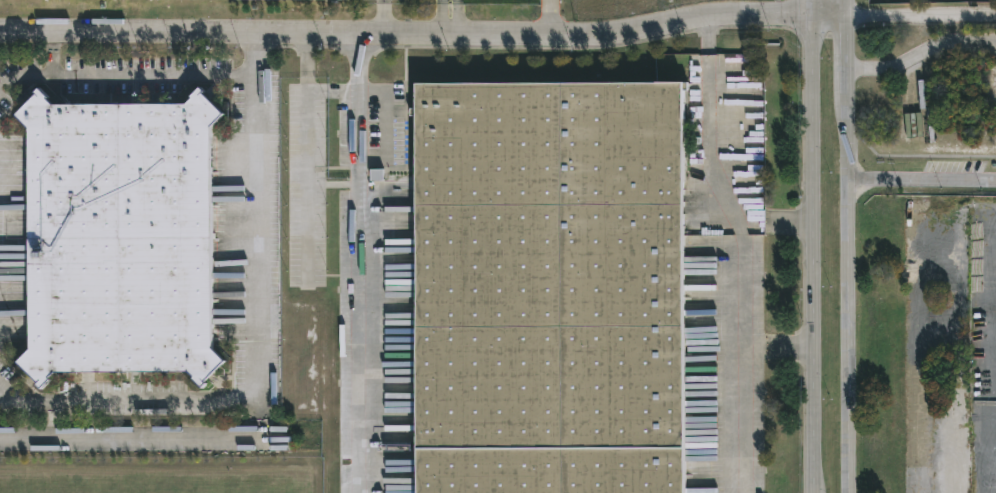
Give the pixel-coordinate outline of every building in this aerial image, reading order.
[(683,88),(684,492),(416,492),(415,114),(409,114),(409,107),(415,107),(415,81),(683,80),(688,81),(687,88),(683,88)] [(205,96),(221,111),(208,125),(209,346),(223,360),(202,381),(204,383),(200,387),(190,378),(192,376),(186,371),(52,371),(45,377),(47,379),(38,388),(34,384),(35,382),(13,361),(27,348),(25,127),(12,113),(32,92),(30,90),(35,86),(49,102),(184,102),(189,96),(187,95),(197,85),(201,89),(199,91),(205,96)]
